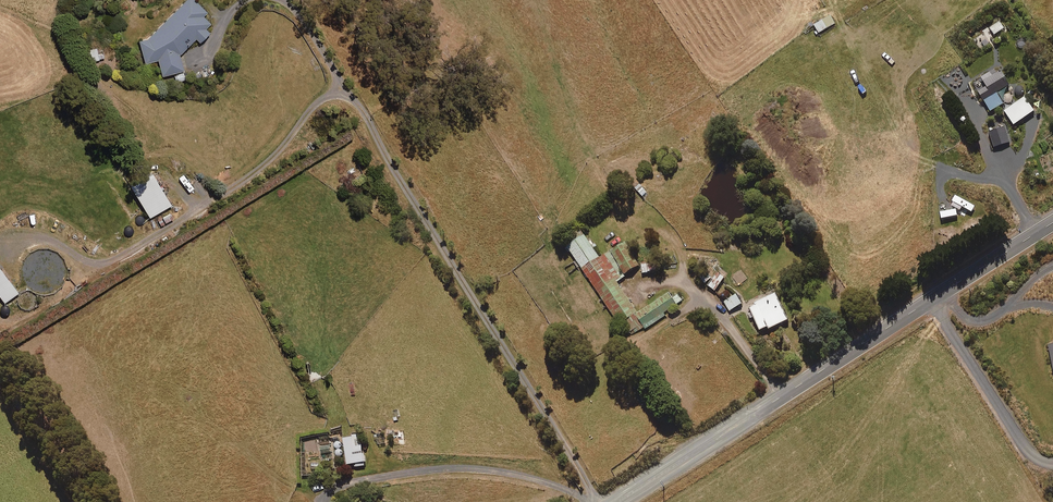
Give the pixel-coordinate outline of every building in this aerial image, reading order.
[(206,10),(196,0),(183,0),(140,43),(145,61),(157,58),(162,75),(181,69),(179,52),(195,36),(199,40),(208,31),(204,27),(210,21),(202,14),(206,10)] [(819,33),(835,23),(830,15),(814,25),(819,33)] [(994,35),(1004,28),(1000,21),(990,28),(994,35)] [(997,92),(1010,85),(1001,70),(992,75),(990,72),(981,77),(985,84),(977,89),(990,111),(1003,104),(997,92)] [(1014,124),(1034,111),(1025,97),(1005,111),(1014,124)] [(994,147),(1010,142),(1005,127),(989,132),(994,147)] [(1035,174),(1052,165),(1049,157),(1031,167),(1035,174)] [(149,215),(170,202),(150,170),(129,183),(149,215)] [(565,246),(582,270),(601,256),(584,233),(565,246)] [(623,241),(601,256),(582,270),(629,337),(643,327),(645,330),(666,315),(665,314),(684,301),(678,293),(672,297),(668,290),(638,311),(617,282),(640,266),(623,241)] [(659,263),(640,267),(642,274),(660,271),(659,263)] [(17,291),(0,268),(0,296),(3,301),(17,291)] [(704,283),(711,278),(705,271),(698,276),(704,283)] [(738,285),(747,279),(740,271),(732,277),(738,285)] [(715,290),(724,277),(717,272),(708,285),(715,290)] [(762,332),(788,319),(775,293),(749,306),(762,332)] [(730,311),(742,303),(736,294),(724,302),(730,311)] [(386,446),(386,434),(374,434),(374,446),(386,446)] [(356,467),(364,466),(360,436),(343,438),(346,464),(355,463),(356,467)]
